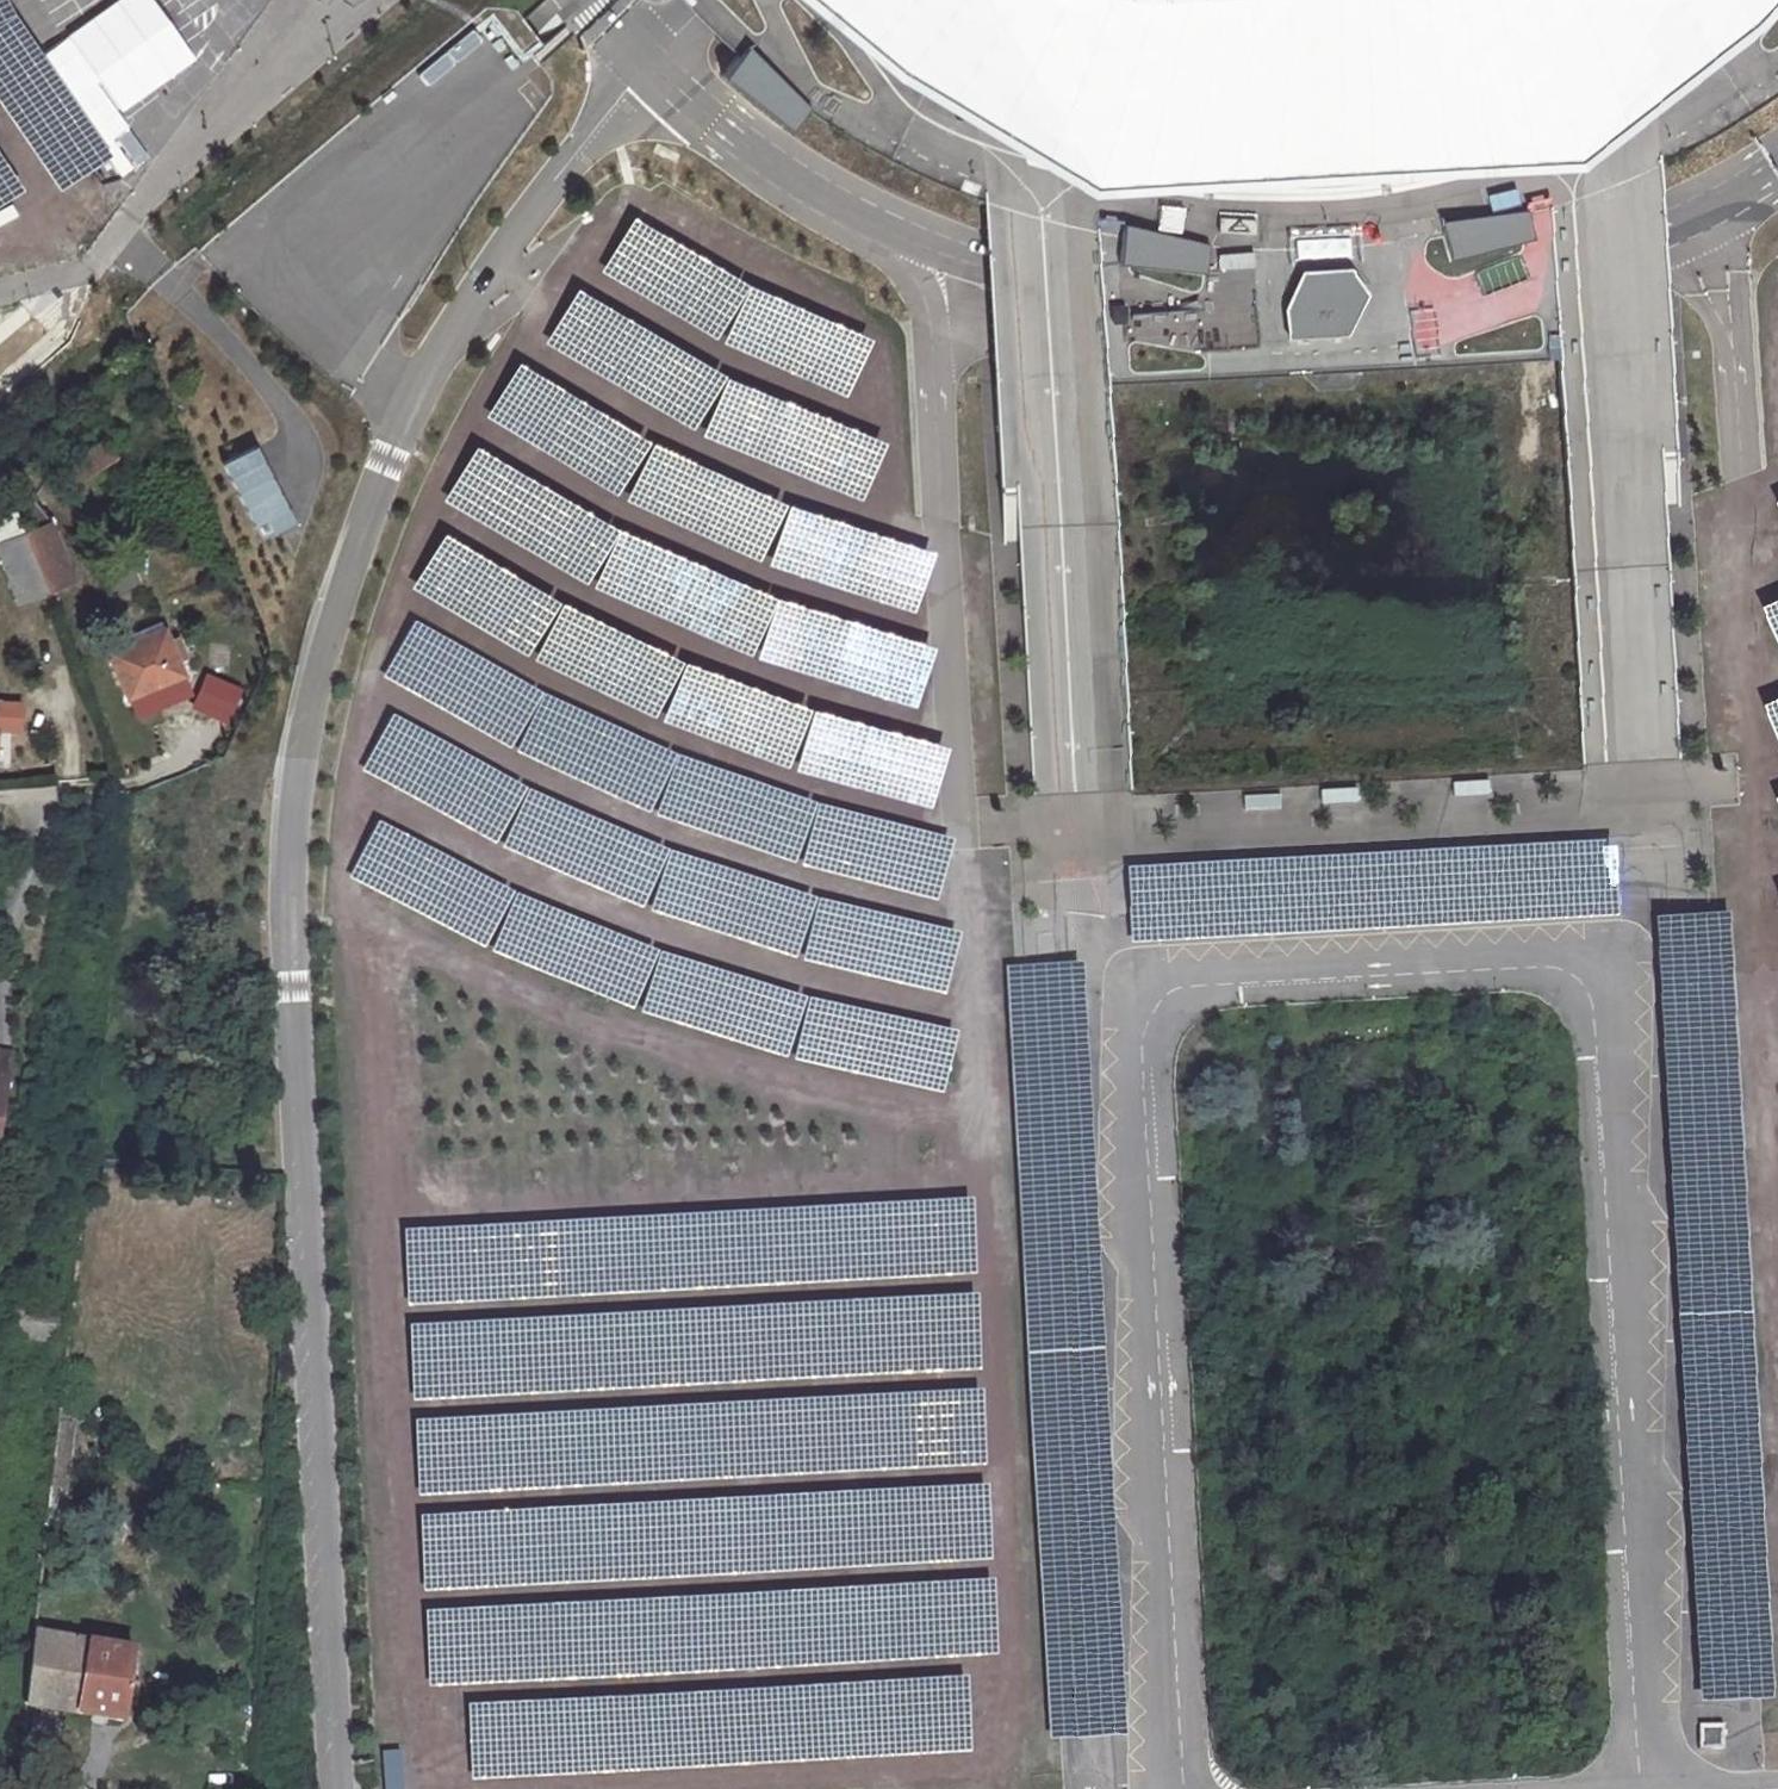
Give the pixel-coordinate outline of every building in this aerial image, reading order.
[(1033,793),(1063,791),(1131,787),(1108,382),(1564,356),(1583,762),(1604,761),(1680,757),(1665,507),(1673,506),(1682,505),(1674,349),(1667,231),(1666,193),(1665,162),(1678,155),(1752,110),(1777,88),(1777,0),(688,0),(706,18),(722,35),(740,53),(723,75),(791,129),(809,107),(836,125),(994,200),(998,327),(1000,386),(1005,544),(1013,543),(1020,543),(1033,793)] [(67,486),(113,456),(102,439),(56,470),(67,486)] [(224,456),(262,530),(286,519),(247,445),(224,456)] [(0,541),(0,554),(7,573),(18,600),(73,577),(50,521),(0,541)] [(132,640),(108,650),(127,694),(182,672),(165,632),(135,645),(132,640)] [(197,672),(183,708),(220,723),(234,687),(197,672)] [(0,697),(0,730),(12,730),(12,697),(0,697)] [(1491,787),(1490,774),(1453,776),(1454,790),(1491,787)] [(1361,782),(1324,783),(1323,798),(1362,796),(1361,782)] [(9,1056),(0,1054),(0,1107),(9,1056)] [(16,1309),(12,1336),(56,1341),(60,1313),(16,1309)] [(57,1420),(49,1487),(65,1487),(73,1422),(57,1420)] [(33,1631),(25,1703),(122,1720),(133,1649),(33,1631)] [(1724,1749),(1724,1725),(1701,1724),(1701,1749),(1724,1749)]
